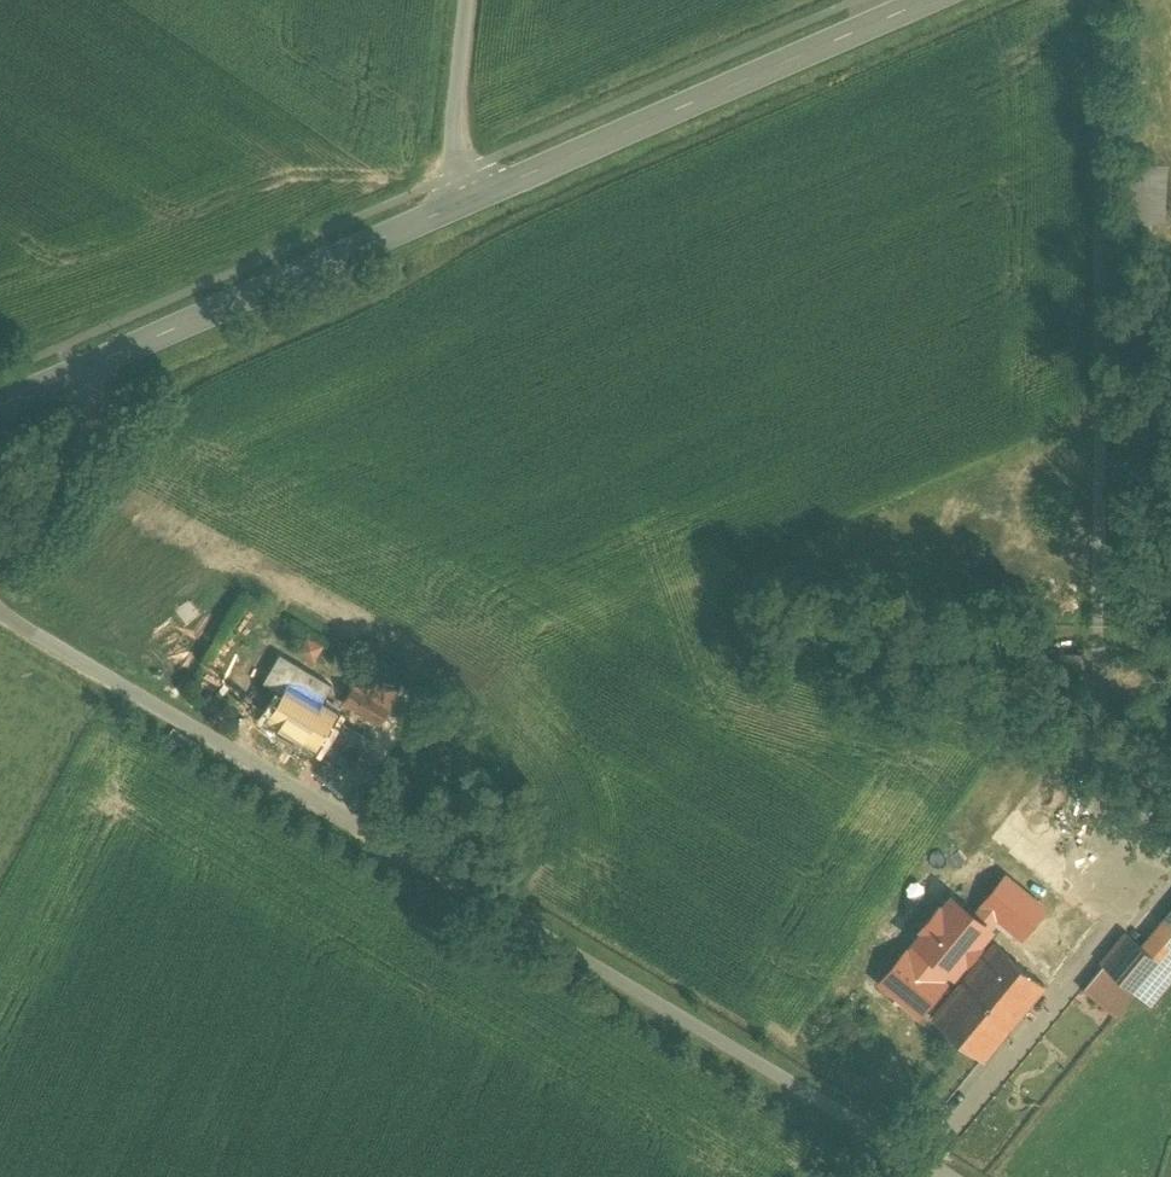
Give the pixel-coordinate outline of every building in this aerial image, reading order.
[(1114,221),(1158,220),(1158,159),(1113,160),(1114,221)] [(394,666),(352,644),(330,686),(372,708),(394,666)] [(317,709),(272,683),(259,706),(304,732),(317,709)] [(1084,905),(992,825),(944,880),(992,922),(919,1029),(969,1062),(1048,947),(1047,947),(1084,905)] [(938,978),(983,929),(936,886),(891,935),(938,978)] [(1095,993),(1130,1022),(1170,972),(1170,902),(1095,993)] [(908,1012),(937,981),(895,943),(866,974),(908,1012)] [(829,1168),(821,1176),(841,1176),(829,1168)]
